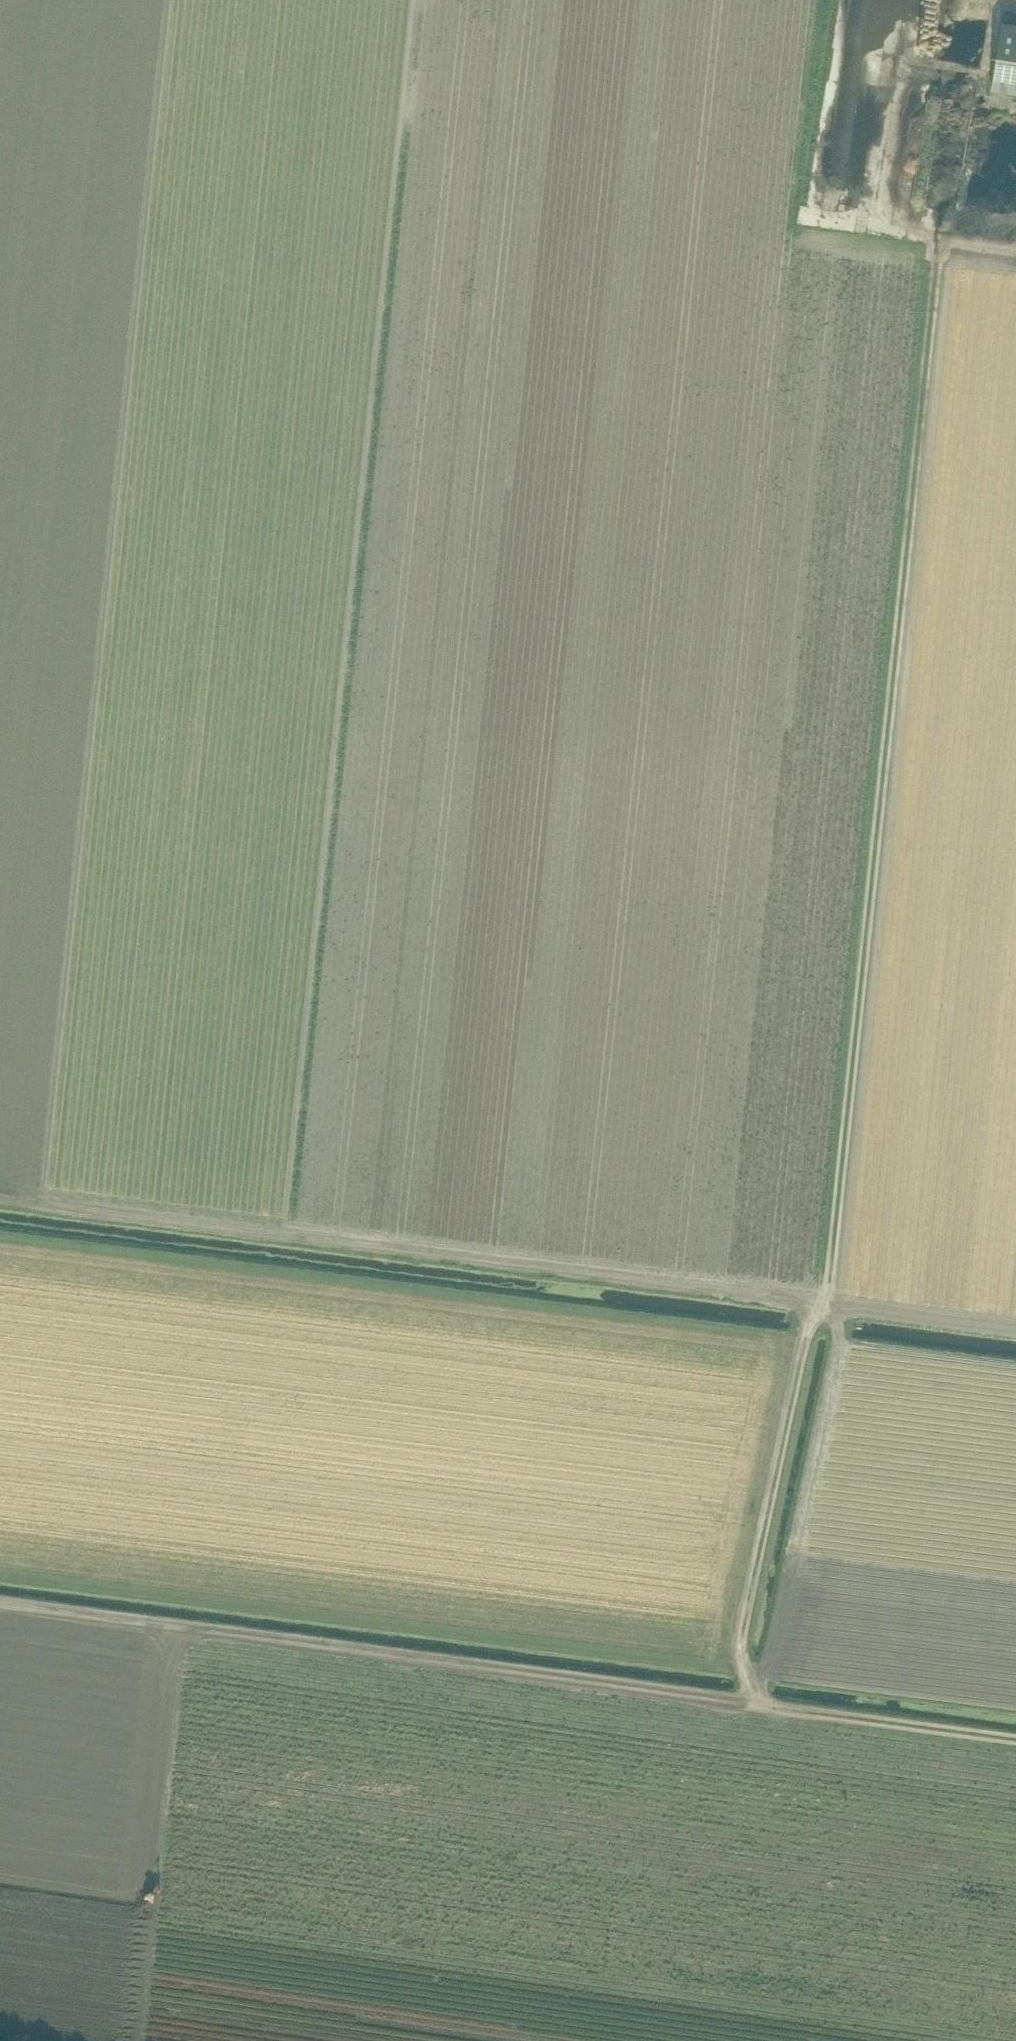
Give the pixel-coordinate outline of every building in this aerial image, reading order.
[(992,89),(1015,93),(1015,25),(1002,23),(992,89)] [(1012,114),(1006,113),(1001,113),(993,115),(985,118),(980,122),(975,129),(972,134),(971,139),(970,146),(971,151),(972,158),(975,164),(978,168),(983,172),(987,175),(993,178),(1000,179),(1007,179),(1014,178),(1015,177),(1015,115),(1012,114)]
